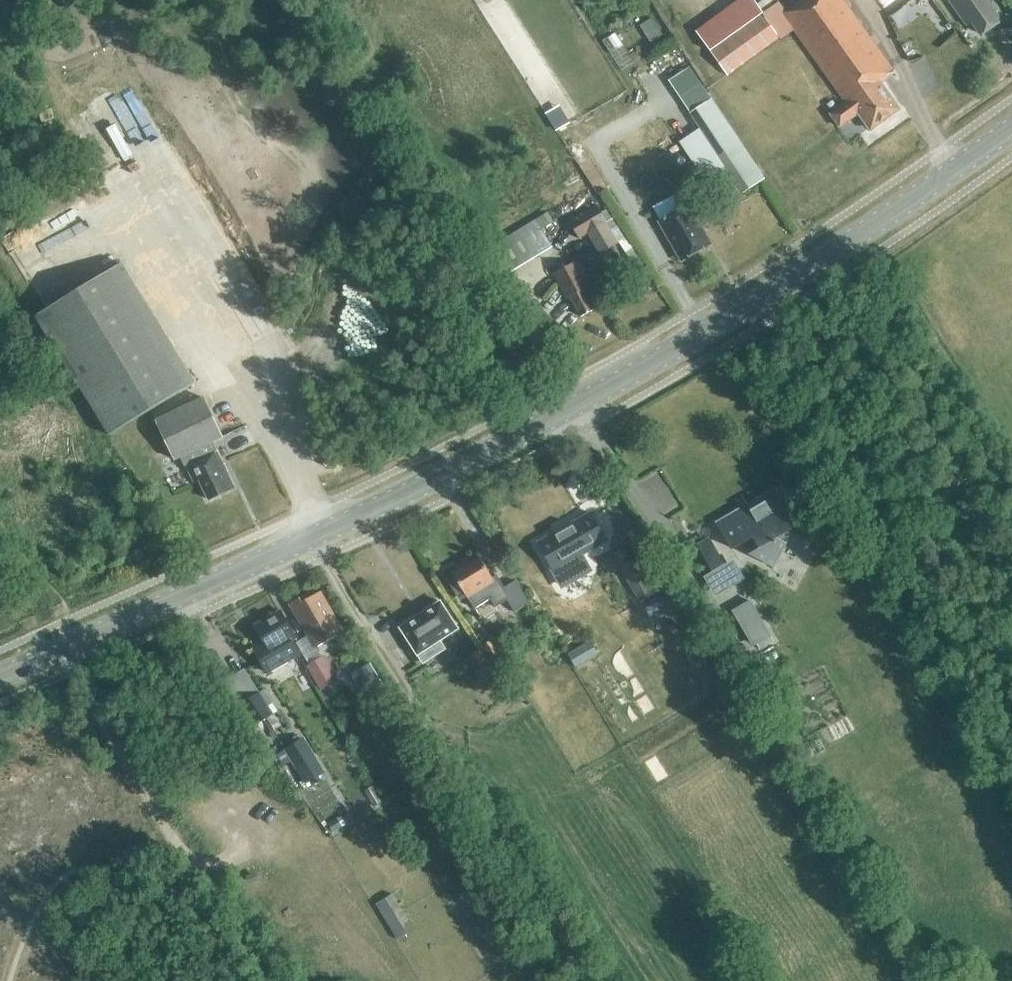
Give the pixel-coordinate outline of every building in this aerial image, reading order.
[(709,52),(727,75),(792,28),(846,103),(830,114),(839,127),(858,114),(868,128),(872,126),(873,128),(896,111),(895,110),(898,107),(879,80),(893,70),(843,0),(800,0),(769,23),(762,14),(731,36),(709,52)] [(982,34),(1003,19),(990,0),(950,0),(967,24),(972,20),(982,34)] [(698,71),(695,84),(713,88),(716,75),(698,71)] [(764,178),(711,99),(690,114),(743,193),(764,178)] [(114,124),(97,134),(118,167),(135,156),(114,124)] [(683,260),(709,245),(685,205),(660,219),(683,260)] [(30,232),(39,257),(105,232),(96,207),(30,232)] [(618,243),(617,243),(596,207),(570,222),(579,237),(586,232),(600,254),(618,243)] [(519,228),(536,254),(563,238),(547,211),(519,228)] [(99,258),(84,266),(90,277),(105,268),(99,258)] [(195,383),(121,262),(35,315),(109,436),(195,383)] [(156,271),(165,289),(174,285),(165,266),(156,271)] [(580,316),(601,306),(580,267),(556,280),(566,299),(569,297),(580,316)] [(175,460),(180,457),(185,466),(186,465),(194,482),(199,479),(209,499),(234,487),(212,442),(222,437),(203,397),(156,420),(175,460)] [(627,489),(611,494),(618,515),(633,510),(627,489)] [(768,495),(719,524),(733,547),(754,534),(759,543),(754,553),(772,563),(783,544),(782,544),(791,529),(786,526),(768,495)] [(553,534),(538,542),(552,568),(561,584),(589,568),(581,554),(606,540),(591,513),(575,521),(576,523),(554,535),(553,534)] [(743,579),(733,561),(725,566),(709,538),(698,545),(714,572),(705,577),(715,595),(743,579)] [(638,598),(652,591),(627,546),(613,554),(638,598)] [(507,600),(514,612),(529,603),(515,580),(504,587),(496,575),(492,578),(479,557),(452,574),(456,579),(451,582),(460,598),(466,594),(475,608),(492,597),(497,606),(507,600)] [(305,596),(290,604),(315,647),(342,631),(320,592),(307,600),(305,596)] [(770,635),(750,601),(733,611),(753,645),(757,643),(760,647),(770,642),(767,637),(770,635)] [(439,602),(399,628),(422,663),(444,649),(439,641),(457,629),(439,602)] [(669,629),(682,625),(677,609),(663,613),(669,629)] [(279,610),(254,625),(263,640),(252,647),(267,673),(299,655),(290,641),(296,638),(279,610)] [(616,642),(625,634),(617,623),(607,632),(616,642)] [(494,666),(504,660),(492,639),(481,645),(494,666)] [(575,668),(598,655),(590,641),(567,654),(575,668)] [(486,686),(499,677),(481,648),(467,657),(486,686)] [(654,658),(651,652),(628,667),(636,679),(667,659),(663,652),(654,658)] [(338,680),(323,655),(306,665),(321,690),(338,680)] [(787,691),(778,696),(788,713),(797,708),(787,691)] [(260,692),(240,705),(254,726),(274,713),(260,692)] [(272,710),(280,721),(291,714),(282,702),(272,710)] [(304,737),(284,749),(305,784),(325,772),(304,737)] [(373,786),(364,791),(374,807),(383,802),(373,786)] [(255,868),(245,873),(249,882),(259,877),(255,868)] [(409,907),(415,905),(404,882),(387,890),(404,926),(415,921),(409,907)] [(384,898),(375,904),(396,939),(405,933),(384,898)]
